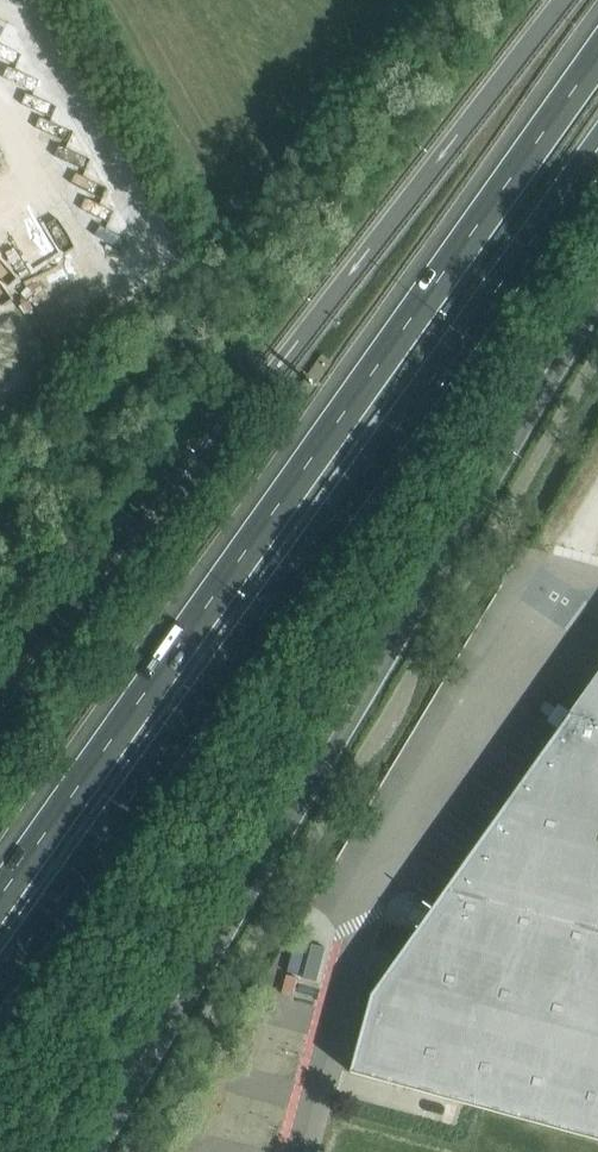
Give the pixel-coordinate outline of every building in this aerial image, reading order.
[(572,713),(597,720),(597,676),(572,713)] [(572,713),(560,705),(548,721),(560,730),(372,995),(351,1072),(427,1093),(597,1140),(597,720),(572,713)] [(411,1151),(597,1151),(597,1140),(427,1093),(411,1151)]
